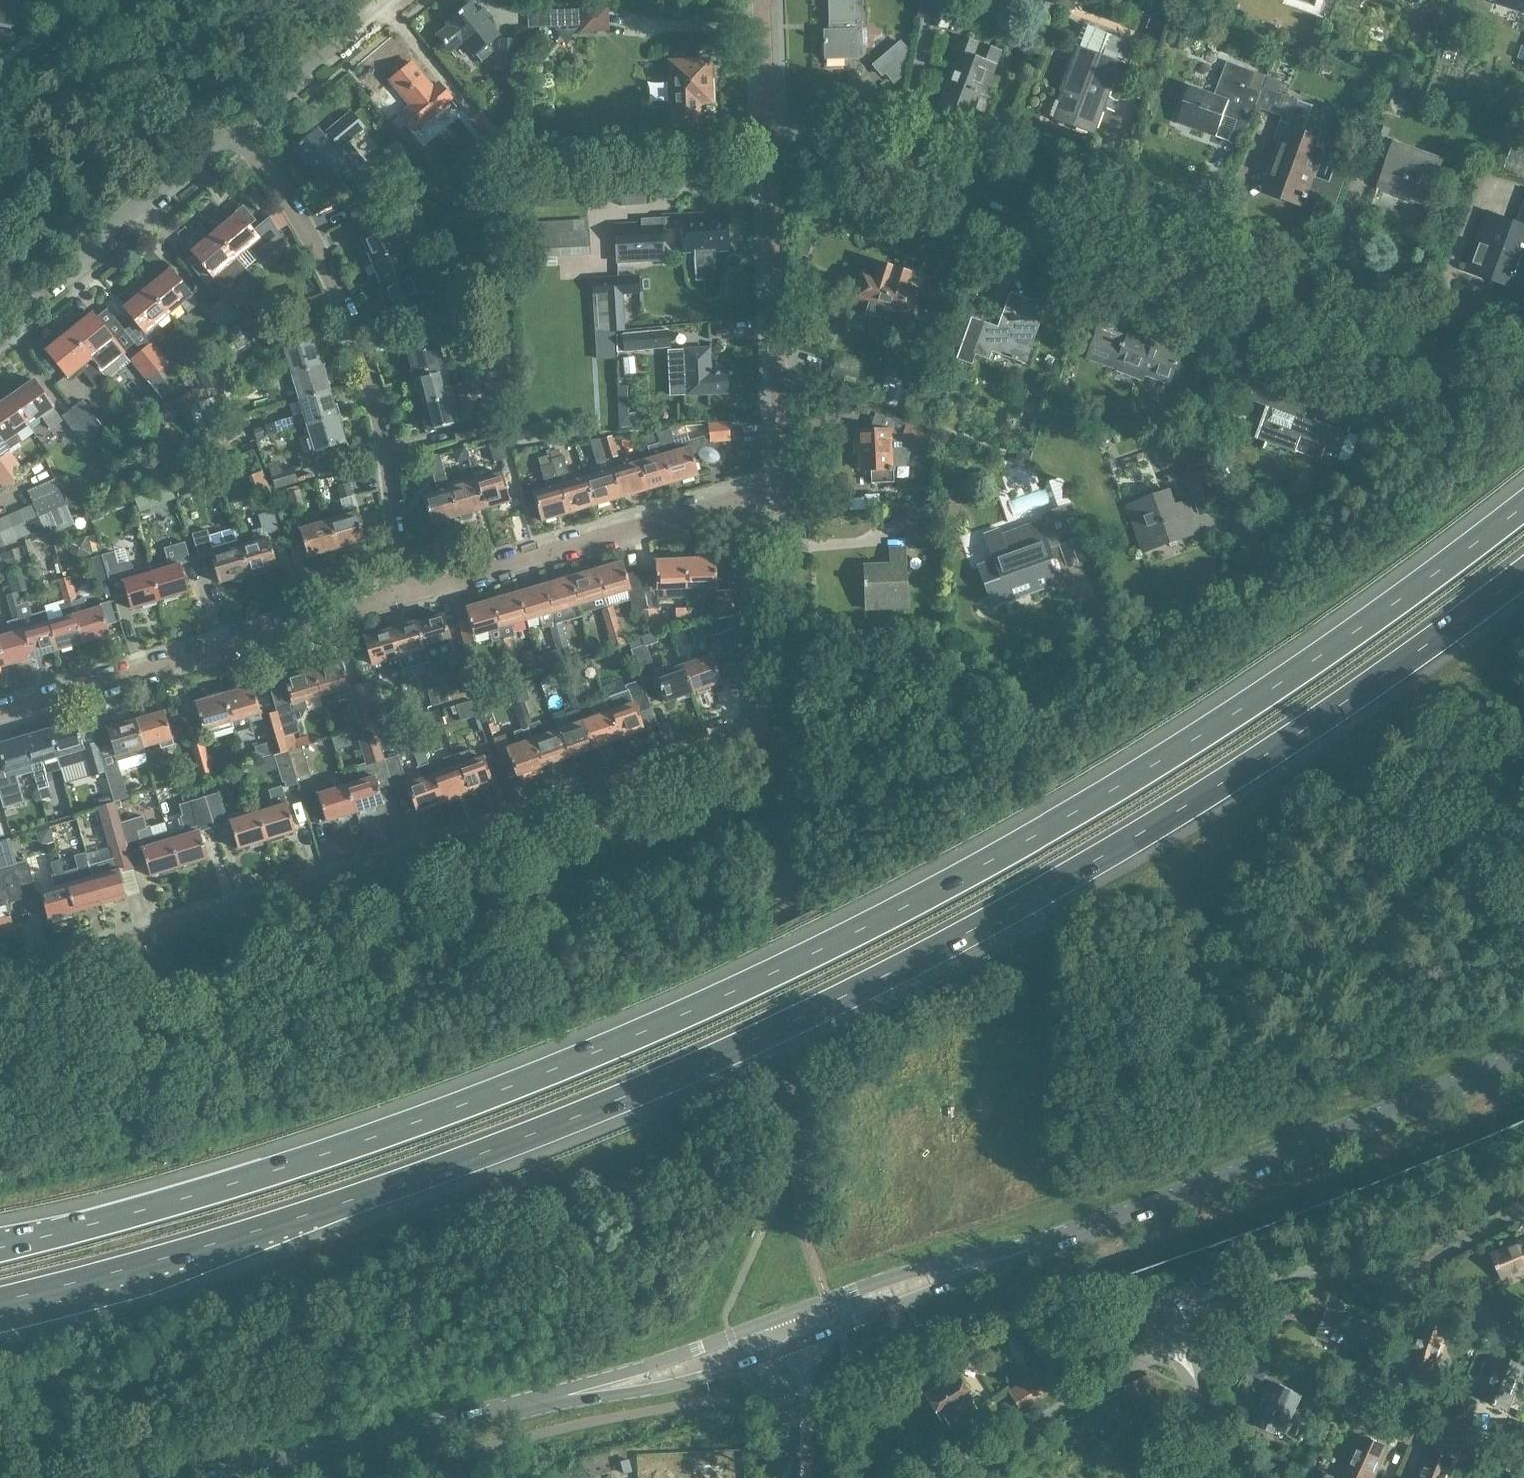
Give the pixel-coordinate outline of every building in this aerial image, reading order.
[(13,27),(19,0),(0,0),(0,24),(13,27)] [(855,58),(863,58),(861,23),(863,23),(862,0),(829,0),(830,32),(824,32),(825,59),(855,58)] [(943,0),(923,0),(920,19),(939,22),(943,0)] [(1498,2),(1523,11),(1523,0),(1498,0),(1498,2)] [(472,58),(476,55),(482,62),(493,53),(487,46),(497,37),(485,22),(488,20),(481,12),(476,16),(468,6),(445,25),(448,28),(436,38),(448,54),(460,44),(472,58)] [(526,12),(527,28),(580,26),(581,31),(604,30),(604,9),(526,12)] [(939,40),(948,42),(953,13),(944,12),(939,40)] [(983,96),(984,93),(1000,50),(954,33),(948,49),(955,52),(936,104),(971,117),(979,94),(983,96)] [(1111,34),(1103,50),(1126,62),(1134,46),(1111,34)] [(512,39),(499,39),(499,71),(512,71),(512,39)] [(881,78),(887,73),(894,82),(903,74),(900,71),(915,58),(900,41),(871,66),(881,78)] [(1053,119),(1093,133),(1118,61),(1078,47),(1059,102),(1054,100),(1049,116),(1054,117),(1053,119)] [(1227,61),(1222,74),(1215,94),(1190,84),(1177,120),(1217,135),(1225,113),(1239,118),(1230,142),(1241,147),(1257,107),(1265,86),(1268,76),(1227,61)] [(707,62),(669,64),(672,128),(698,126),(697,106),(709,105),(707,62)] [(411,64),(389,81),(409,107),(400,115),(413,132),(451,102),(438,85),(431,90),(411,64)] [(1314,104),(1300,99),(1265,86),(1257,107),(1283,117),(1275,139),(1283,143),(1264,190),(1302,204),(1327,142),(1303,132),(1314,104)] [(355,194),(375,179),(366,166),(360,171),(340,147),(362,130),(349,115),(337,125),(338,126),(328,134),(329,135),(324,139),(317,130),(294,149),(307,164),(301,169),(319,190),(327,183),(328,184),(339,174),(355,194)] [(1446,158),(1396,140),(1380,186),(1429,204),(1446,158)] [(1507,178),(1523,186),(1523,168),(1514,164),(1507,178)] [(347,208),(353,221),(378,208),(372,196),(347,208)] [(411,246),(410,244),(402,225),(390,230),(388,226),(418,213),(412,198),(372,215),(379,231),(361,238),(367,253),(364,255),(368,265),(411,246)] [(1516,224),(1488,214),(1468,269),(1510,284),(1522,252),(1523,253),(1523,203),(1516,224)] [(270,255),(285,243),(270,217),(269,218),(272,223),(265,229),(261,224),(252,232),(247,227),(252,223),(250,220),(252,218),(247,212),(245,214),(242,210),(236,215),(233,212),(225,219),(228,222),(214,234),(235,260),(248,250),(251,253),(251,252),(258,261),(268,253),(270,255)] [(673,229),(681,229),(683,255),(694,255),(695,281),(704,281),(705,291),(721,291),(720,272),(715,272),(714,254),(728,253),(726,214),(673,217),(673,229)] [(543,258),(590,255),(589,230),(578,230),(577,220),(521,224),(523,259),(543,258)] [(660,224),(614,226),(615,250),(662,248),(660,224)] [(235,260),(214,234),(190,253),(212,279),(213,278),(222,290),(234,280),(225,268),(235,260)] [(379,288),(409,275),(403,260),(415,254),(411,246),(368,265),(373,264),(379,278),(375,280),(379,288)] [(910,274),(877,263),(873,276),(861,272),(849,306),(907,325),(918,291),(906,287),(910,274)] [(191,295),(190,296),(169,271),(146,290),(168,316),(181,305),(187,313),(198,304),(191,295)] [(409,275),(379,288),(380,290),(383,288),(388,301),(385,302),(390,312),(393,311),(394,312),(421,300),(409,275)] [(598,332),(624,331),(622,296),(640,295),(638,275),(591,278),(592,296),(589,296),(590,312),(597,312),(598,332)] [(954,285),(940,281),(931,309),(945,313),(954,285)] [(168,316),(146,290),(123,309),(148,339),(159,329),(156,326),(168,316)] [(453,307),(444,290),(423,301),(431,318),(453,307)] [(998,327),(984,322),(971,317),(956,358),(972,364),(976,353),(987,357),(990,349),(1023,362),(1044,306),(1010,293),(998,327)] [(215,304),(232,324),(244,315),(227,294),(215,304)] [(232,324),(215,304),(206,312),(223,332),(232,324)] [(292,375),(326,365),(323,355),(319,356),(315,341),(314,341),(310,328),(300,331),(294,315),(270,323),(271,325),(249,332),(224,349),(232,360),(229,362),(233,367),(241,361),(239,355),(254,345),(280,337),(285,351),(292,375)] [(69,335),(105,381),(107,379),(101,370),(122,354),(92,316),(69,335)] [(1090,359),(1103,363),(1119,369),(1121,364),(1172,383),(1182,354),(1115,329),(1118,322),(1106,317),(1090,359)] [(412,381),(445,372),(438,348),(456,343),(455,337),(458,337),(455,325),(416,336),(420,351),(409,354),(413,370),(409,371),(412,381)] [(623,335),(624,351),(670,347),(668,331),(623,335)] [(105,381),(69,335),(47,352),(67,378),(80,368),(96,388),(105,381)] [(154,370),(156,373),(169,362),(153,342),(141,353),(154,370)] [(708,349),(684,350),(685,395),(727,394),(727,374),(709,375),(708,349)] [(154,370),(141,353),(130,361),(146,381),(148,380),(163,399),(172,392),(156,373),(154,370)] [(496,376),(511,373),(507,356),(492,359),(496,376)] [(207,365),(195,371),(205,391),(216,386),(207,365)] [(300,401),(330,392),(325,376),(329,375),(326,365),(292,375),(300,401)] [(832,370),(827,384),(855,392),(859,378),(832,370)] [(419,406),(459,395),(477,391),(474,379),(449,386),(445,372),(412,381),(412,383),(416,381),(420,396),(416,397),(419,406)] [(270,393),(285,389),(282,378),(267,383),(270,393)] [(9,398),(29,427),(42,418),(50,430),(61,423),(33,382),(9,398)] [(1321,405),(1259,382),(1253,398),(1299,415),(1293,429),(1268,420),(1261,437),(1338,465),(1349,434),(1315,421),(1321,405)] [(308,426),(341,416),(338,406),(334,407),(330,392),(300,401),(308,426)] [(459,395),(419,406),(419,408),(423,407),(426,420),(422,421),(424,431),(430,430),(430,431),(459,424),(462,420),(460,411),(463,408),(459,395)] [(29,427),(9,398),(0,405),(0,438),(8,450),(20,441),(16,435),(29,427)] [(71,409),(93,439),(105,430),(83,400),(71,409)] [(93,439),(71,409),(62,416),(83,446),(93,439)] [(341,416),(308,426),(296,430),(302,452),(301,452),(301,455),(298,456),(302,468),(337,457),(334,446),(345,442),(340,427),(344,426),(341,416)] [(266,438),(295,429),(291,418),(263,426),(266,438)] [(473,438),(487,435),(482,419),(469,423),(473,438)] [(655,433),(671,484),(698,476),(692,455),(698,453),(698,456),(701,459),(704,462),(708,463),(712,464),(715,464),(719,462),(720,458),(720,455),(716,451),(713,448),(713,442),(730,441),(729,422),(708,423),(709,435),(674,445),(669,429),(655,433)] [(900,440),(928,450),(934,433),(907,423),(900,440)] [(182,441),(169,424),(162,429),(176,446),(182,441)] [(893,467),(888,467),(887,452),(891,452),(890,428),(854,429),(855,448),(859,448),(860,469),(870,468),(871,483),(894,482),(893,467)] [(175,461),(157,433),(149,439),(168,466),(175,461)] [(646,491),(671,484),(655,433),(644,436),(651,460),(637,464),(646,491)] [(269,440),(273,457),(299,451),(295,434),(269,440)] [(602,439),(608,459),(618,457),(612,436),(602,439)] [(612,471),(608,459),(602,439),(601,439),(589,440),(599,475),(584,479),(592,507),(620,499),(612,471)] [(502,441),(489,444),(494,462),(507,458),(502,441)] [(214,447),(219,460),(233,454),(228,442),(214,447)] [(454,459),(459,461),(468,459),(466,447),(452,451),(454,459)] [(592,507),(584,479),(579,481),(568,470),(563,456),(561,456),(559,449),(548,452),(552,464),(567,515),(592,507)] [(14,481),(25,473),(10,452),(0,459),(0,461),(14,481)] [(1018,465),(1027,468),(1031,456),(1018,452),(1015,459),(1018,465)] [(457,518),(449,490),(439,455),(428,459),(438,494),(422,498),(431,526),(457,518)] [(279,460),(267,463),(275,489),(298,482),(293,467),(282,470),(279,460)] [(0,461),(0,486),(2,489),(14,481),(0,461)] [(1185,476),(1200,516),(1224,507),(1210,467),(1204,469),(1201,462),(1187,468),(1190,475),(1185,476)] [(567,515),(552,464),(540,467),(547,490),(532,495),(540,522),(567,515)] [(646,491),(637,464),(612,471),(620,499),(646,491)] [(204,488),(198,472),(184,477),(189,493),(204,488)] [(475,483),(483,510),(510,502),(502,475),(475,483)] [(336,481),(341,499),(353,496),(348,478),(336,481)] [(472,513),(483,510),(475,483),(449,490),(457,518),(460,517),(460,519),(464,521),(471,519),(472,515),(472,513)] [(257,503),(266,501),(262,484),(253,486),(257,503)] [(46,501),(56,523),(70,517),(60,494),(59,495),(54,485),(42,490),(47,500),(46,501)] [(298,486),(287,489),(294,513),(305,510),(298,486)] [(158,505),(151,488),(133,495),(139,511),(158,505)] [(1171,491),(1130,505),(1147,551),(1200,531),(1189,501),(1176,505),(1171,491)] [(66,493),(66,504),(87,503),(86,492),(66,493)] [(56,523),(46,501),(33,506),(43,529),(56,523)] [(1054,560),(1050,548),(1083,536),(1071,503),(1043,513),(1052,538),(993,560),(989,549),(985,546),(975,550),(973,554),(994,611),(1056,588),(1047,562),(1054,560)] [(43,529),(33,506),(20,512),(30,535),(43,529)] [(99,508),(90,512),(92,521),(102,518),(99,508)] [(344,517),(327,523),(335,550),(340,548),(341,552),(353,548),(352,545),(365,541),(355,508),(342,512),(344,517)] [(237,541),(248,575),(252,574),(253,577),(265,574),(264,571),(277,567),(267,535),(280,531),(274,510),(258,515),(262,528),(252,531),(254,536),(237,541)] [(7,518),(17,540),(30,535),(20,512),(7,518)] [(3,546),(17,540),(7,518),(0,521),(0,538),(3,546)] [(331,551),(335,550),(327,523),(312,527),(310,522),(297,526),(307,558),(319,554),(320,558),(332,554),(331,551)] [(248,575),(237,541),(222,545),(221,540),(211,543),(207,530),(192,534),(198,555),(209,551),(219,584),(231,580),(232,583),(244,580),(243,576),(248,575)] [(166,562),(149,567),(160,602),(164,601),(165,604),(178,600),(177,597),(188,593),(180,566),(180,564),(191,561),(185,542),(163,549),(167,561),(166,562)] [(865,608),(888,607),(906,606),(903,546),(889,547),(890,564),(863,566),(865,608)] [(15,566),(10,551),(0,554),(0,557),(4,568),(4,570),(15,566)] [(155,603),(160,602),(149,567),(134,571),(133,566),(128,562),(123,562),(118,563),(117,561),(114,551),(101,555),(109,580),(109,581),(113,580),(121,578),(123,583),(126,596),(131,610),(144,606),(144,609),(156,606),(155,603)] [(97,583),(109,580),(101,555),(97,556),(90,559),(97,583)] [(686,560),(687,590),(704,589),(704,594),(718,593),(716,558),(703,559),(703,556),(690,557),(690,560),(686,560)] [(687,590),(686,560),(682,560),(682,557),(668,558),(668,561),(656,561),(657,577),(640,578),(645,610),(659,607),(658,599),(687,598),(687,590)] [(596,570),(605,598),(628,592),(634,612),(645,610),(640,578),(640,573),(628,576),(624,562),(596,570)] [(605,598),(596,570),(570,578),(578,606),(581,614),(607,606),(605,598)] [(61,594),(73,590),(69,577),(57,580),(61,594)] [(578,606),(570,578),(544,586),(556,626),(561,624),(568,622),(565,610),(578,606)] [(556,626),(544,586),(518,593),(526,621),(539,617),(543,629),(550,627),(554,639),(565,636),(561,624),(556,626)] [(73,590),(61,594),(64,604),(66,605),(71,604),(77,602),(73,590)] [(721,605),(717,605),(718,620),(725,619),(734,617),(732,592),(720,593),(721,605)] [(10,609),(21,605),(17,593),(6,596),(10,609)] [(526,621),(518,593),(492,601),(500,629),(526,621)] [(500,629),(492,601),(465,609),(468,618),(457,621),(464,644),(474,641),(473,637),(500,629)] [(57,651),(48,623),(45,611),(32,615),(28,603),(21,605),(10,609),(13,620),(13,621),(19,619),(31,659),(57,651)] [(82,644),(74,615),(71,604),(66,605),(64,604),(60,605),(64,619),(48,623),(57,651),(82,644)] [(606,624),(617,621),(613,606),(602,610),(606,624)] [(74,615),(82,644),(109,636),(101,608),(74,615)] [(676,626),(689,626),(687,609),(675,609),(676,626)] [(416,624),(424,651),(433,682),(446,679),(440,659),(451,656),(453,652),(443,616),(416,624)] [(5,666),(31,659),(19,619),(13,621),(13,620),(7,622),(10,634),(0,637),(0,651),(5,666)] [(695,643),(723,633),(729,630),(725,619),(718,620),(689,626),(695,643)] [(615,634),(619,645),(626,643),(622,630),(620,631),(617,621),(606,624),(609,634),(610,636),(615,634)] [(424,651),(416,624),(390,631),(398,659),(424,651)] [(401,667),(398,659),(390,631),(363,639),(371,667),(384,663),(385,667),(389,670),(401,667)] [(666,668),(656,671),(646,646),(657,642),(656,632),(628,642),(641,679),(640,680),(650,708),(651,708),(642,682),(654,678),(664,705),(676,700),(677,703),(689,699),(688,696),(692,694),(682,668),(668,673),(666,668)] [(565,636),(554,639),(557,650),(568,647),(565,636)] [(513,651),(509,637),(497,641),(501,654),(513,651)] [(501,654),(506,671),(518,668),(513,651),(501,654)] [(533,651),(521,654),(527,674),(539,670),(533,651)] [(698,662),(682,668),(692,694),(696,693),(697,696),(710,691),(709,688),(721,684),(709,652),(696,657),(698,662)] [(329,665),(328,661),(317,665),(318,668),(313,670),(320,697),(336,692),(338,698),(349,695),(359,730),(375,725),(369,704),(363,684),(348,688),(341,662),(329,665)] [(305,707),(304,701),(320,697),(313,670),(307,672),(306,668),(295,672),(295,674),(283,678),(287,691),(272,695),(277,714),(284,737),(288,750),(297,747),(294,734),(300,732),(297,720),(301,719),(306,708),(306,707),(305,707)] [(379,695),(372,669),(360,672),(363,684),(369,704),(379,701),(377,695),(379,695)] [(604,698),(609,714),(619,741),(644,731),(638,713),(650,708),(640,680),(625,685),(626,690),(604,698)] [(525,695),(531,693),(527,681),(513,685),(516,694),(524,691),(525,695)] [(440,704),(434,683),(425,686),(431,706),(440,704)] [(565,687),(570,702),(581,698),(576,684),(565,687)] [(224,695),(232,723),(236,733),(252,728),(251,723),(263,720),(252,687),(240,691),(239,688),(228,691),(229,694),(224,695)] [(215,729),(232,723),(224,695),(220,697),(219,694),(207,698),(208,701),(194,705),(205,738),(216,734),(215,729)] [(585,708),(581,698),(570,702),(573,711),(574,714),(580,712),(579,710),(585,708)] [(461,721),(478,716),(472,701),(455,705),(461,721)] [(518,720),(529,716),(526,707),(525,702),(513,706),(518,720)] [(558,732),(567,759),(593,750),(584,723),(580,712),(574,714),(573,711),(565,713),(570,728),(558,732)] [(140,720),(135,721),(144,749),(159,744),(161,750),(174,746),(165,713),(152,716),(151,714),(139,717),(140,720)] [(584,723),(593,750),(619,741),(609,714),(584,723)] [(272,756),(274,756),(288,751),(277,716),(266,719),(268,727),(264,728),(272,756)] [(528,730),(532,741),(542,768),(567,759),(558,732),(545,737),(540,721),(532,723),(529,716),(518,720),(521,729),(523,732),(528,730)] [(127,753),(144,749),(135,721),(130,723),(130,720),(118,723),(119,726),(107,729),(117,763),(129,759),(127,753)] [(49,731),(57,759),(60,769),(87,761),(76,723),(49,731)] [(542,768),(532,741),(528,730),(523,732),(521,729),(513,732),(519,746),(509,749),(504,734),(492,738),(503,769),(511,766),(516,777),(542,768)] [(57,759),(49,731),(23,739),(31,766),(41,799),(51,797),(48,787),(49,787),(42,763),(57,759)] [(232,734),(211,739),(213,748),(235,743),(232,734)] [(188,738),(192,751),(200,777),(198,778),(198,780),(212,776),(200,735),(188,738)] [(346,787),(355,815),(359,814),(360,816),(373,812),(372,810),(383,807),(378,789),(392,785),(385,759),(377,735),(358,740),(365,763),(357,766),(362,783),(346,787)] [(23,739),(0,745),(0,761),(4,774),(31,766),(23,739)] [(301,747),(288,751),(297,784),(298,784),(296,779),(310,775),(301,747)] [(442,805),(432,777),(423,750),(414,754),(418,766),(416,767),(421,781),(406,786),(416,814),(442,805)] [(286,788),(297,784),(288,751),(274,756),(282,783),(284,782),(286,788)] [(406,782),(398,755),(385,759),(392,785),(393,786),(406,782)] [(181,770),(178,756),(167,758),(170,772),(181,770)] [(457,768),(467,796),(493,787),(483,759),(457,768)] [(128,798),(118,766),(104,770),(113,802),(128,798)] [(432,777),(442,805),(467,796),(457,768),(432,777)] [(274,810),(258,815),(266,842),(271,841),(272,843),(284,840),(283,837),(295,834),(280,787),(268,791),(274,810)] [(355,815),(346,787),(330,792),(328,787),(316,791),(326,824),(338,820),(339,822),(350,819),(350,817),(355,815)] [(204,797),(214,827),(226,823),(216,793),(204,797)] [(166,833),(178,869),(183,868),(184,870),(196,867),(195,864),(207,861),(198,833),(198,832),(214,827),(204,797),(179,805),(182,816),(180,817),(184,829),(168,834),(168,832),(166,833)] [(129,853),(120,823),(116,810),(114,802),(96,808),(109,846),(111,846),(111,847),(120,873),(132,870),(133,869),(134,869),(130,853),(129,853)] [(262,844),(266,842),(258,815),(242,820),(240,814),(228,818),(238,851),(250,847),(251,850),(262,847),(262,844)] [(178,869),(166,833),(153,837),(150,826),(146,827),(143,816),(120,823),(129,853),(130,853),(138,851),(141,862),(144,861),(150,878),(161,874),(162,877),(174,873),(173,871),(178,869)] [(13,931),(5,905),(23,900),(14,867),(16,867),(15,863),(16,863),(10,839),(0,842),(0,854),(5,870),(0,871),(0,882),(1,887),(0,887),(0,935),(13,931)] [(101,906),(127,898),(126,897),(120,873),(111,847),(87,854),(90,865),(89,866),(101,906)] [(82,882),(67,886),(66,886),(74,913),(101,906),(89,866),(90,865),(87,854),(83,855),(76,857),(82,882)] [(66,886),(67,886),(60,860),(50,862),(53,874),(51,875),(55,889),(40,894),(39,891),(36,892),(28,864),(26,864),(25,861),(16,863),(15,863),(16,867),(14,867),(23,900),(40,895),(47,921),(74,913),(66,886)] [(28,919),(18,921),(22,940),(32,938),(28,919)] [(19,946),(16,934),(0,939),(0,951),(19,946)] [(1492,1255),(1503,1281),(1523,1272),(1523,1241),(1492,1255)] [(1360,1353),(1370,1327),(1328,1310),(1317,1336),(1360,1353)] [(1433,1375),(1450,1332),(1424,1322),(1407,1365),(1433,1375)] [(1016,1343),(1035,1374),(1007,1391),(1018,1409),(1047,1392),(1042,1383),(1066,1369),(1041,1328),(1016,1343)] [(965,1357),(956,1342),(941,1352),(950,1367),(965,1357)] [(1271,1365),(1251,1356),(1244,1372),(1264,1380),(1271,1365)] [(1523,1369),(1523,1367),(1499,1357),(1482,1399),(1508,1409),(1523,1369)] [(1374,1366),(1360,1360),(1352,1379),(1366,1385),(1374,1366)] [(976,1410),(971,1402),(972,1401),(955,1374),(924,1394),(940,1421),(944,1418),(949,1426),(976,1410)] [(1283,1433),(1300,1395),(1272,1382),(1255,1420),(1262,1423),(1260,1427),(1275,1434),(1277,1430),(1283,1433)] [(1478,1400),(1463,1394),(1456,1411),(1471,1417),(1478,1400)] [(1422,1426),(1416,1440),(1430,1446),(1436,1432),(1422,1426)] [(1388,1448),(1362,1436),(1343,1477),(1345,1477),(1374,1477),(1388,1448)] [(1456,1461),(1430,1450),(1419,1477),(1449,1477),(1456,1461)]
